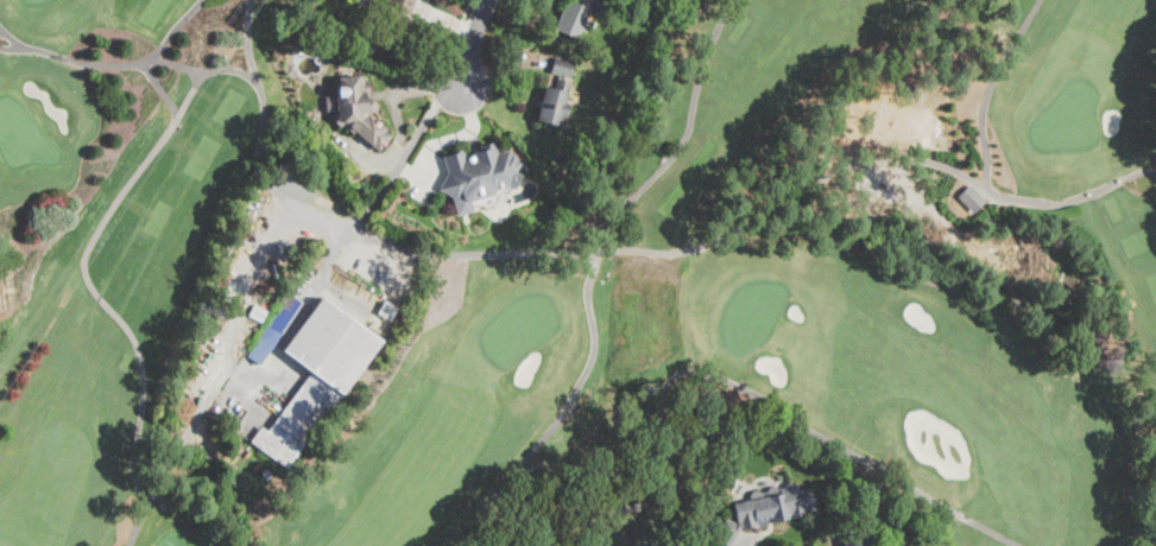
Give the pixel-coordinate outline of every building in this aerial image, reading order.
[(378,30),(389,0),(418,0),(412,14),(405,33),(398,52),(368,42),(373,28),(378,30)] [(561,13),(567,0),(607,0),(600,15),(588,11),(577,39),(554,30),(561,13)] [(380,46),(377,55),(356,47),(360,38),(380,46)] [(575,62),(571,78),(567,77),(567,81),(571,81),(566,103),(570,104),(569,106),(567,118),(562,116),(561,126),(537,121),(545,85),(557,88),(561,75),(551,72),(555,57),(575,62)] [(373,90),(374,94),(379,91),(384,107),(387,107),(390,115),(390,116),(396,136),(359,147),(354,132),(362,129),(358,113),(347,116),(337,89),(374,77),(378,89),(373,90)] [(493,141),(495,152),(508,150),(510,155),(513,154),(514,161),(519,164),(514,171),(520,176),(513,190),(508,188),(495,190),(492,195),(470,199),(473,211),(456,215),(453,197),(438,189),(447,173),(443,155),(454,153),(453,151),(462,148),(465,157),(473,154),(472,152),(481,150),(480,145),(493,141)] [(986,201),(974,212),(956,197),(968,184),(986,201)] [(288,326),(282,336),(280,335),(261,366),(248,357),(289,293),(303,303),(288,326)] [(381,341),(288,469),(251,442),(261,426),(267,431),(312,370),(284,349),(301,326),(322,297),(381,341)] [(399,309),(392,322),(377,313),(385,300),(399,309)] [(230,310),(226,322),(208,315),(214,303),(230,310)] [(740,529),(731,545),(721,545),(709,538),(719,522),(722,523),(726,518),(734,522),(737,522),(733,504),(750,501),(748,496),(752,491),(757,490),(760,493),(762,496),(777,493),(776,489),(783,487),(787,483),(790,482),(796,485),(797,490),(810,487),(815,509),(802,512),(803,515),(791,519),(790,514),(788,515),(788,518),(740,529)] [(868,545),(869,545),(844,545),(842,539),(865,533),(868,545)]
